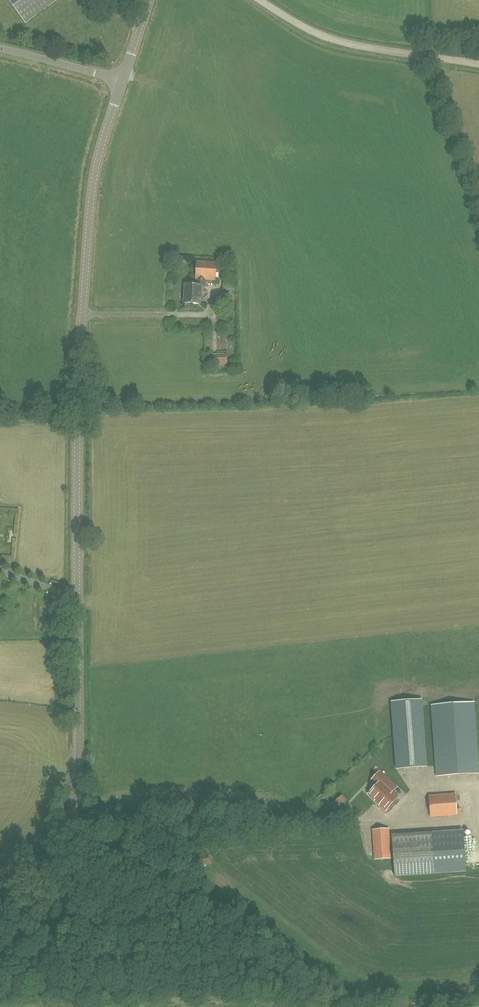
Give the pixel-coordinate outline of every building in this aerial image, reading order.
[(26,23),(57,0),(9,0),(26,23)] [(215,280),(216,262),(196,260),(195,278),(196,279),(196,285),(185,284),(184,303),(200,305),(201,285),(204,286),(205,279),(215,280)] [(234,290),(234,281),(234,275),(223,275),(223,289),(234,290)] [(227,370),(227,354),(211,354),(211,366),(217,366),(217,371),(227,370)] [(478,773),(478,649),(448,651),(452,704),(432,705),(437,776),(478,773)] [(396,769),(427,767),(422,700),(392,703),(396,769)] [(384,811),(388,807),(392,803),(396,798),(390,793),(394,788),(377,773),(370,781),(375,786),(367,795),(384,811)] [(342,794),(333,801),(344,814),(353,806),(342,794)] [(430,817),(457,815),(456,794),(429,796),(430,817)] [(373,830),(375,860),(391,859),(388,829),(373,830)] [(433,833),(392,835),(395,876),(436,873),(433,833)] [(196,868),(211,863),(207,852),(192,858),(196,868)]
